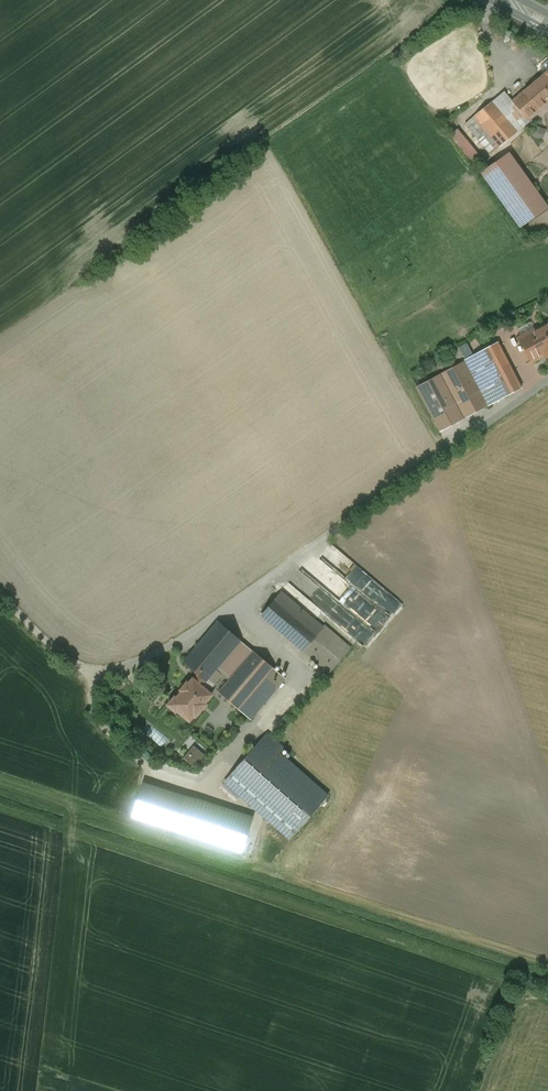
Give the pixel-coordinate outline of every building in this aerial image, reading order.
[(512,102),(527,119),(547,101),(547,71),(545,73),(512,102)] [(499,147),(517,132),(492,102),(474,117),(498,145),(499,147)] [(498,145),(474,117),(466,124),(489,152),(498,145)] [(474,163),(482,155),(457,128),(449,135),(474,163)] [(547,207),(509,153),(482,173),(520,227),(547,207)] [(518,336),(532,362),(547,353),(547,320),(518,336)] [(524,381),(501,338),(420,380),(443,424),(524,381)] [(320,556),(363,594),(369,586),(370,587),(375,581),(332,543),(320,556)] [(350,588),(340,600),(375,631),(401,602),(380,584),(365,601),(350,588)] [(323,627),(282,591),(261,615),(329,673),(350,649),(351,648),(324,625),(323,627)] [(285,678),(218,621),(183,662),(197,674),(206,681),(216,669),(222,675),(230,681),(220,693),(231,702),(239,709),(250,719),(285,678)] [(222,675),(216,669),(206,681),(202,686),(208,691),(222,675)] [(206,681),(197,674),(193,679),(202,686),(206,681)] [(205,703),(212,694),(208,691),(202,686),(193,679),(193,678),(189,683),(187,682),(180,690),(182,692),(176,698),(175,697),(168,705),(176,712),(177,710),(184,717),(189,711),(194,716),(196,717),(203,709),(205,705),(206,704),(205,703)] [(235,714),(239,709),(231,702),(227,707),(235,714)] [(194,716),(189,711),(184,717),(190,721),(194,716)] [(287,839),(327,793),(280,752),(284,747),(266,731),(222,781),(287,839)] [(183,736),(160,764),(182,783),(205,755),(183,736)]
